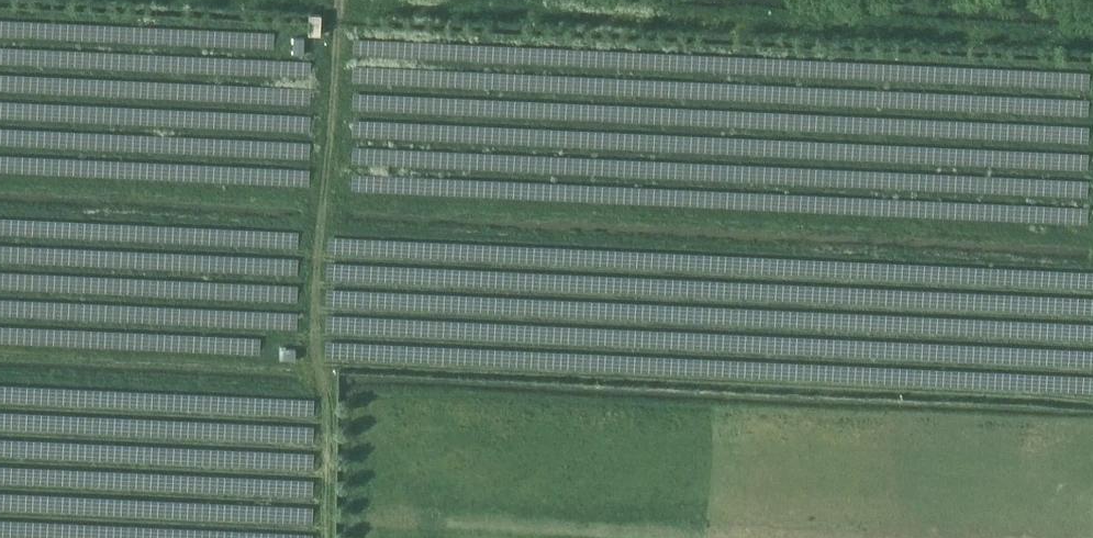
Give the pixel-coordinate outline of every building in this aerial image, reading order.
[(324,35),(325,15),(313,14),(312,34),(324,35)]
